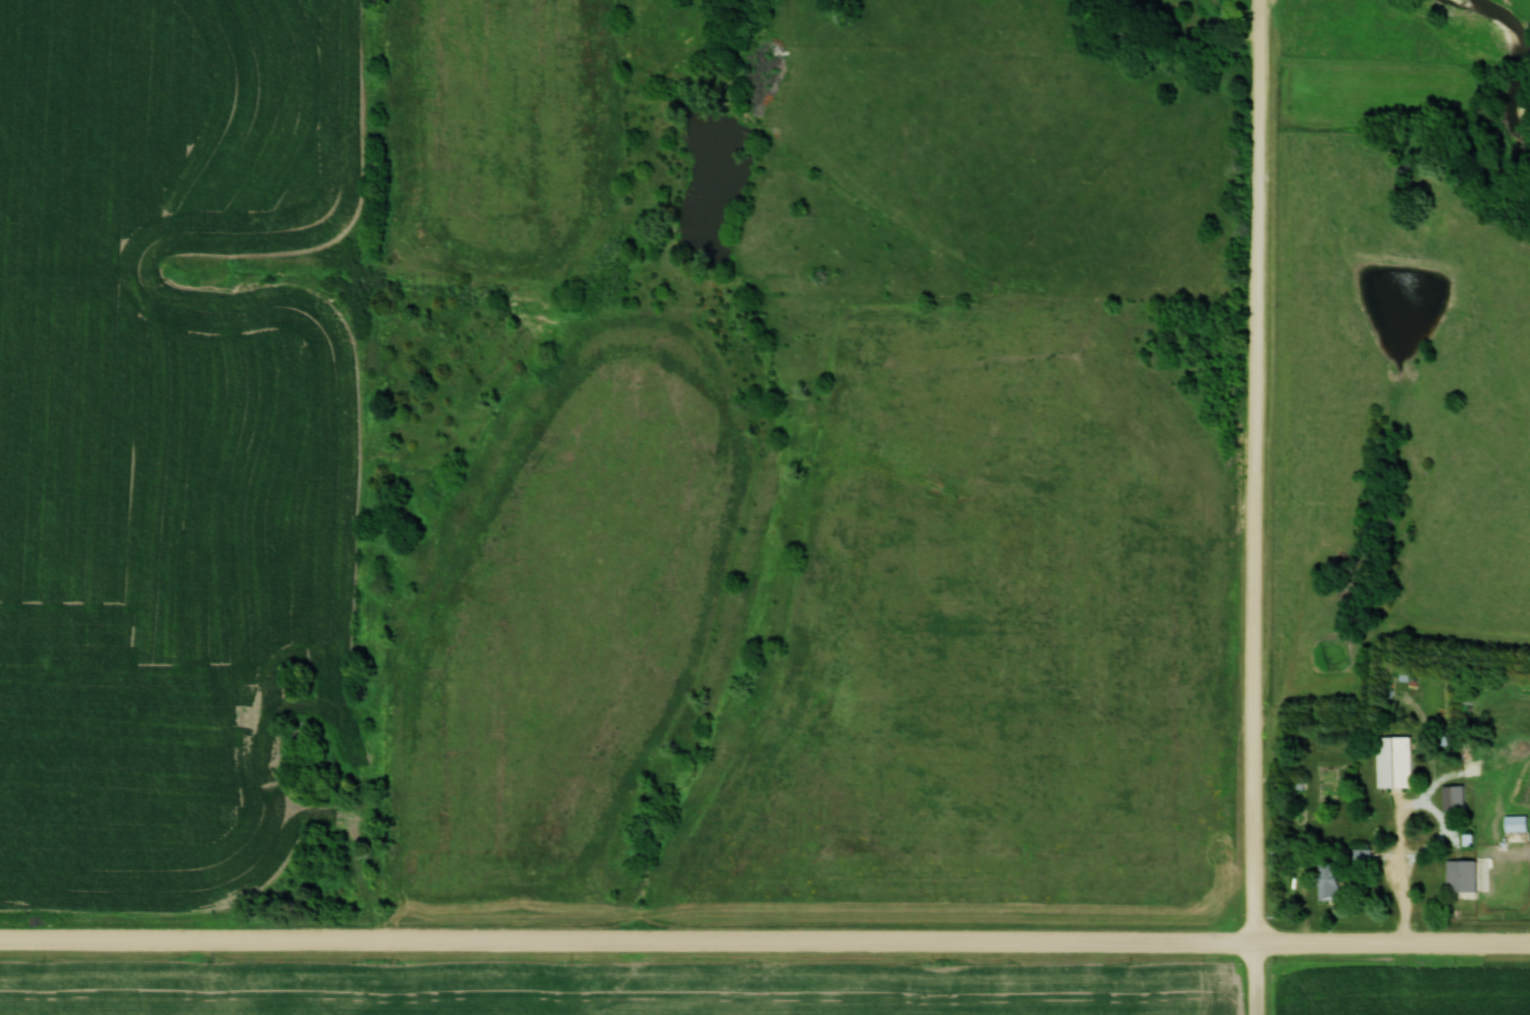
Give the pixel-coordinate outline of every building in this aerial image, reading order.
[(1418,736),(1383,736),(1383,787),(1418,787),(1418,736)] [(1446,786),(1446,810),(1470,810),(1470,786),(1446,786)] [(1508,816),(1508,831),(1529,831),(1529,816),(1508,816)] [(1483,891),(1483,860),(1451,860),(1451,891),(1483,891)] [(1322,862),(1322,899),(1347,899),(1347,862),(1322,862)]
